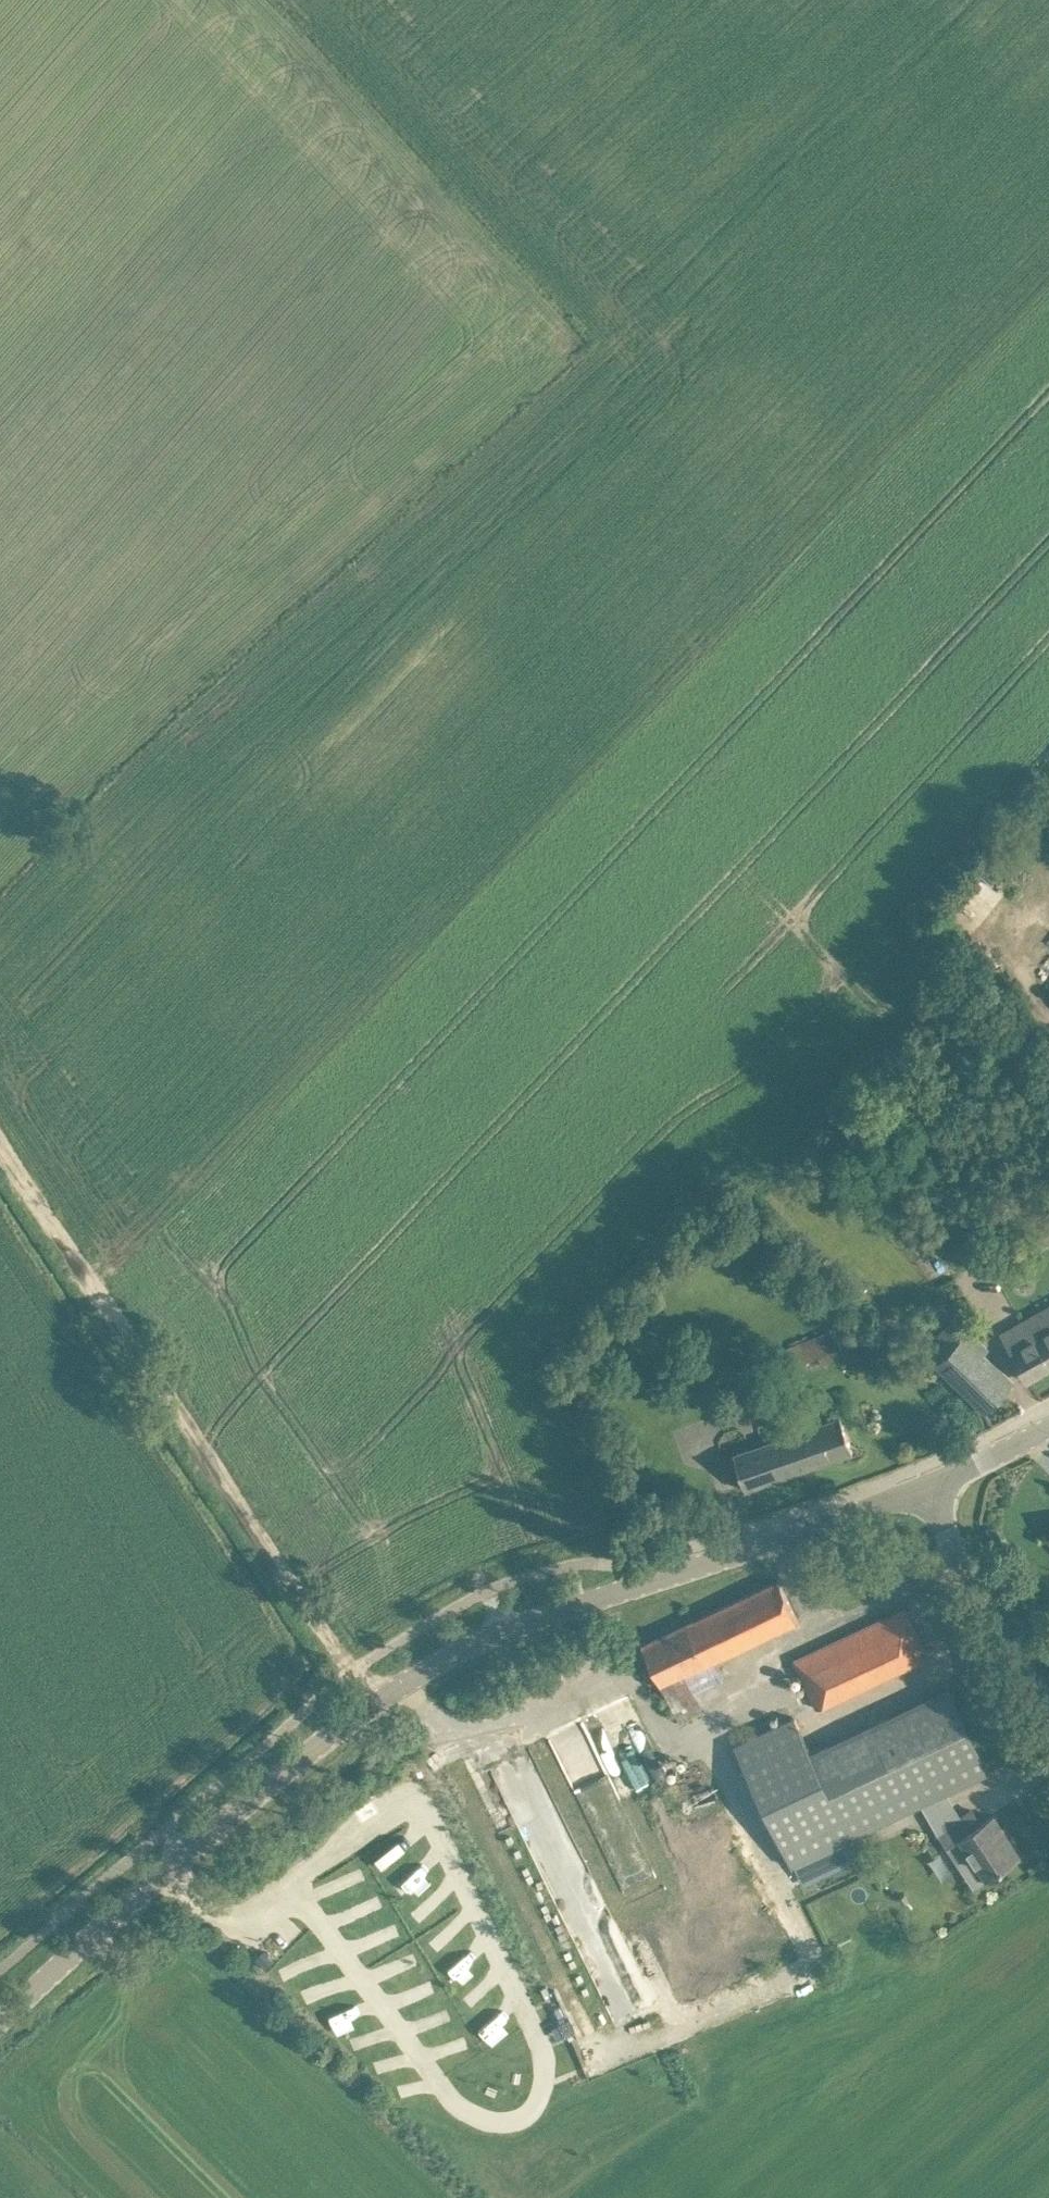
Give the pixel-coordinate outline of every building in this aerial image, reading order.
[(1018,1362),(1028,1381),(1048,1369),(1048,1306),(1001,1333),(1018,1362)] [(786,1345),(795,1364),(818,1355),(821,1362),(865,1345),(854,1318),(786,1345)] [(906,1328),(925,1348),(923,1351),(969,1396),(984,1412),(1014,1382),(998,1367),(984,1353),(988,1349),(968,1329),(964,1334),(951,1321),(936,1337),(917,1318),(906,1328)] [(839,1413),(732,1451),(746,1489),(853,1451),(839,1413)] [(680,1723),(700,1713),(703,1712),(695,1694),(724,1679),(715,1660),(778,1629),(798,1620),(779,1580),(642,1644),(680,1723)] [(795,1660),(804,1679),(817,1706),(927,1655),(905,1608),(795,1660)] [(742,1742),(735,1745),(792,1866),(862,1833),(839,1785),(831,1789),(812,1750),(796,1716),(742,1742)] [(953,1821),(937,1831),(946,1846),(959,1837),(986,1879),(1003,1868),(1021,1856),(993,1814),(981,1823),(972,1809),(953,1821)] [(704,1986),(741,1971),(695,1865),(702,1868),(708,1881),(717,1877),(714,1871),(706,1874),(712,1861),(701,1856),(672,1869),(670,1872),(646,1882),(658,1887),(674,1926),(683,1929),(693,1925),(678,1889),(693,1895),(699,1909),(695,1919),(720,1929),(708,1934),(712,1944),(704,1947),(710,1960),(689,1952),(704,1986)] [(264,1948),(255,1957),(266,1968),(275,1959),(264,1948)] [(569,2017),(559,2023),(559,2024),(565,2035),(565,2036),(576,2031),(569,2017)]
